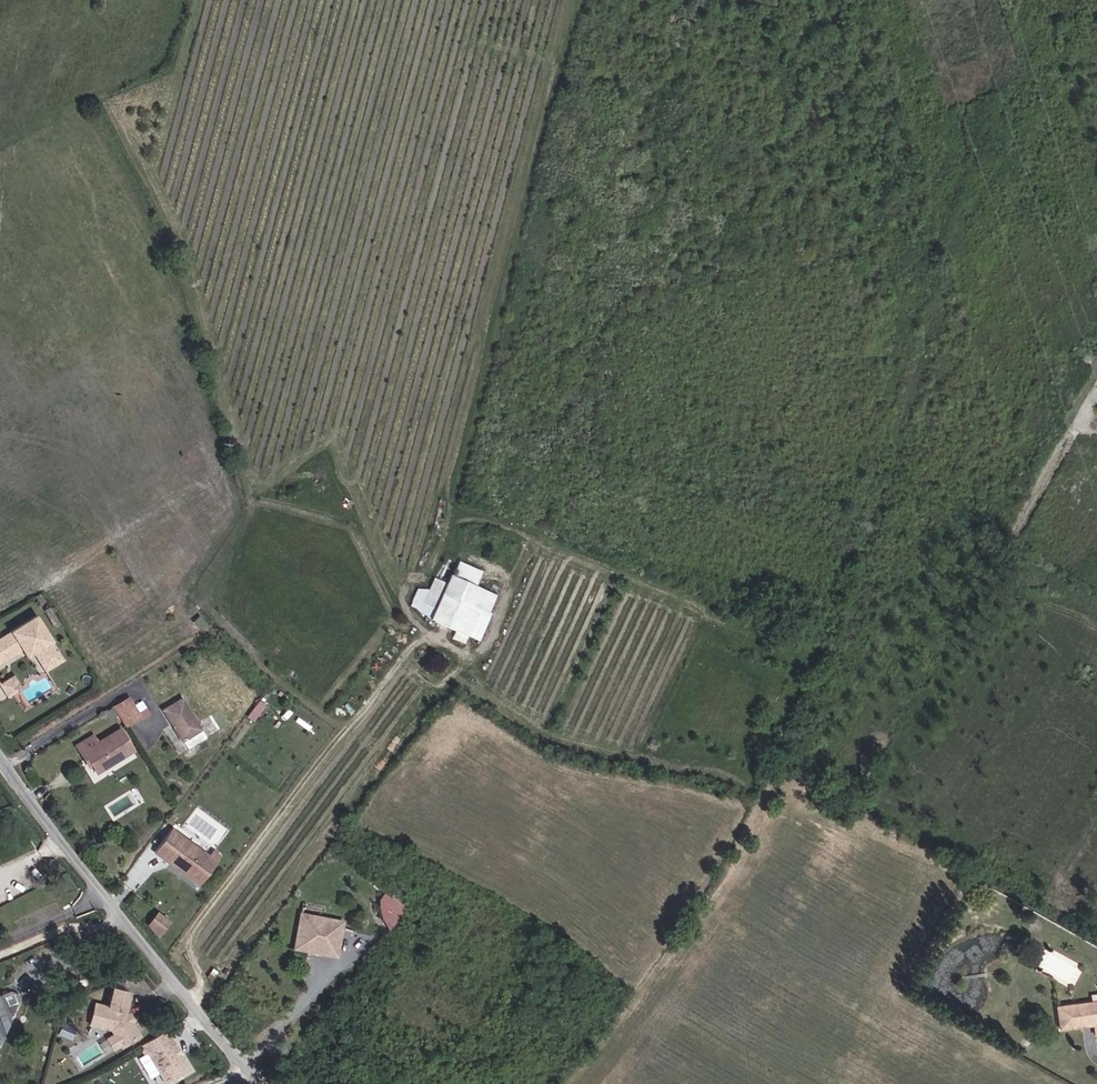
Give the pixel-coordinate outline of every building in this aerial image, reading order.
[(481,640),(497,592),(477,585),(483,568),(458,560),(450,582),(434,576),(429,589),(418,585),(409,610),(456,626),(452,637),(466,642),(468,636),(481,640)] [(31,617),(0,637),(0,663),(18,652),(25,647),(29,654),(41,673),(59,661),(31,617)] [(29,654),(25,647),(18,652),(22,659),(29,654)] [(19,690),(11,678),(4,683),(12,695),(19,690)] [(4,683),(0,685),(0,693),(4,700),(12,695),(4,683)] [(186,749),(208,736),(184,695),(162,707),(186,749)] [(145,711),(138,716),(128,700),(114,709),(126,728),(140,719),(142,721),(150,716),(145,711)] [(108,720),(116,714),(112,708),(104,713),(108,720)] [(91,765),(96,773),(120,758),(118,755),(131,748),(119,729),(97,743),(92,735),(75,746),(85,762),(88,760),(91,765)] [(118,755),(120,758),(132,751),(131,748),(118,755)] [(206,855),(170,828),(153,851),(180,871),(181,869),(185,871),(183,873),(197,884),(214,861),(206,855)] [(218,856),(210,850),(206,855),(214,861),(218,856)] [(332,948),(337,949),(341,923),(319,919),(320,908),(298,904),(290,950),(331,957),(332,948)] [(390,905),(377,907),(379,916),(392,914),(390,905)] [(147,926),(156,935),(167,921),(156,913),(147,926)] [(130,1017),(131,1014),(129,1010),(128,1010),(134,992),(119,986),(113,1004),(100,1000),(92,1020),(112,1027),(117,1036),(123,1046),(124,1047),(143,1035),(135,1021),(131,1020),(130,1017)] [(0,995),(0,1038),(19,997),(19,995),(18,992),(16,991),(12,990),(0,995)] [(1056,1007),(1059,1030),(1093,1025),(1094,1035),(1096,1035),(1096,1002),(1056,1007)] [(188,1061),(184,1059),(178,1048),(178,1045),(169,1029),(143,1045),(147,1053),(150,1052),(169,1083),(193,1069),(188,1061)] [(116,1050),(123,1046),(117,1036),(111,1040),(116,1050)]
